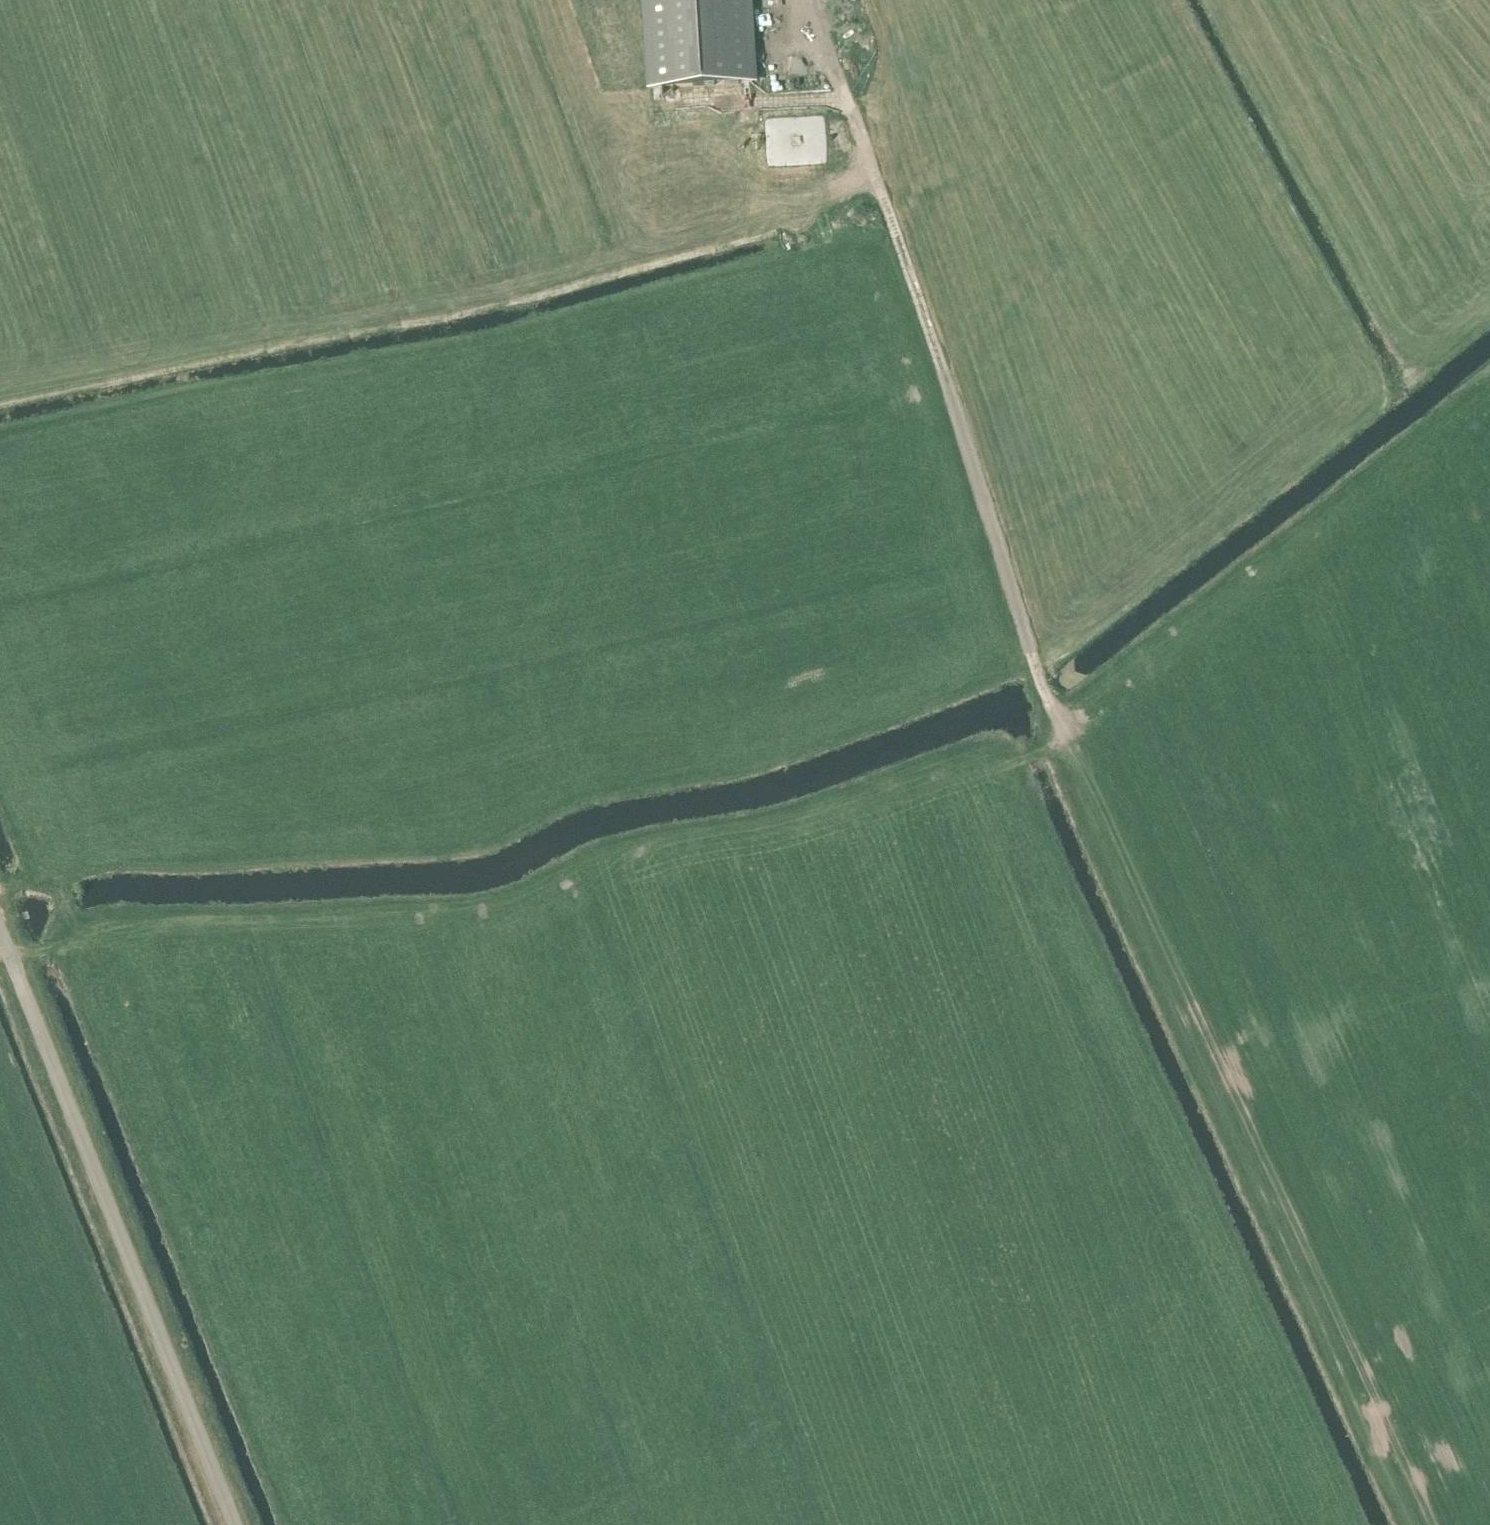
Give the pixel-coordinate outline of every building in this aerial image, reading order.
[(646,0),(651,90),(751,84),(747,0),(649,0),(646,0)]
